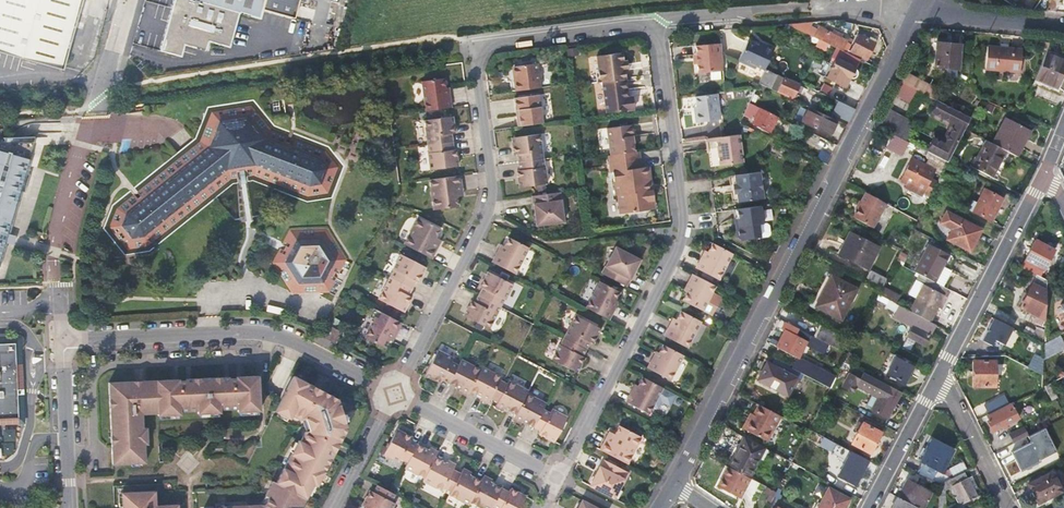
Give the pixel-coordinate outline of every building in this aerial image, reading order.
[(82,0),(0,0),(0,53),(61,70),(82,0)] [(298,0),(171,0),(157,51),(177,56),(180,46),(201,52),(204,41),(227,47),(236,13),(258,19),(261,10),(293,19),(298,0)] [(813,27),(809,36),(834,48),(845,53),(850,44),(813,27)] [(865,59),(873,42),(857,34),(848,50),(865,59)] [(936,39),(932,67),(956,70),(959,46),(946,44),(947,40),(936,39)] [(762,70),(763,67),(772,49),(762,45),(760,49),(754,46),(746,42),(736,62),(750,69),(752,65),(762,70)] [(721,71),(718,44),(693,47),(694,56),(695,65),(696,74),(721,71)] [(1021,50),(986,47),(984,69),(1019,73),(1021,50)] [(851,68),(856,58),(845,53),(834,48),(830,57),(834,59),(824,77),(842,86),(846,79),(850,80),(853,78),(855,76),(854,70),(851,68)] [(1034,79),(1056,89),(1063,72),(1063,61),(1046,52),(1034,79)] [(601,84),(625,81),(624,72),(628,71),(626,63),(623,63),(622,54),(596,58),(600,84),(601,84)] [(513,91),(538,87),(537,80),(539,78),(538,71),(536,70),(535,63),(512,66),(514,80),(511,81),(513,91)] [(900,82),(925,94),(929,86),(905,73),(900,82)] [(420,82),(424,110),(450,107),(448,99),(445,100),(443,88),(442,79),(420,82)] [(792,97),(797,85),(781,79),(776,90),(792,97)] [(626,90),(625,81),(601,84),(605,112),(632,109),(630,89),(626,90)] [(694,95),(696,103),(696,104),(697,111),(694,111),(695,121),(719,118),(719,114),(716,92),(694,95)] [(511,98),(515,126),(540,122),(536,94),(511,98)] [(832,113),(850,120),(856,108),(838,100),(832,113)] [(892,134),(909,143),(947,163),(960,139),(962,140),(967,130),(969,127),(967,126),(971,118),(953,109),(940,102),(934,114),(955,125),(945,143),(935,137),(934,139),(907,125),(908,121),(886,109),(877,126),(892,134)] [(769,132),(776,117),(746,104),(741,115),(748,119),(750,115),(755,117),(752,124),(769,132)] [(827,135),(834,120),(807,107),(800,122),(827,135)] [(181,157),(115,209),(109,227),(127,249),(147,244),(230,178),(251,173),(307,194),(327,192),(336,166),(322,150),(212,112),(181,157)] [(425,144),(450,141),(449,134),(452,134),(451,123),(448,124),(446,116),(422,119),(425,144)] [(1006,117),(991,143),(1005,151),(1013,155),(1022,137),(1025,139),(1030,131),(1006,117)] [(608,155),(632,151),(631,142),(630,136),(633,136),(631,124),(605,128),(608,155)] [(820,146),(824,139),(809,133),(806,139),(820,146)] [(516,161),(539,158),(536,134),(509,137),(511,155),(515,154),(516,161)] [(742,162),(739,134),(707,138),(709,150),(716,149),(719,165),(729,164),(729,161),(732,161),(732,163),(742,162)] [(892,134),(885,148),(901,156),(909,143),(892,134)] [(34,141),(9,142),(9,137),(4,137),(5,141),(0,141),(0,260),(6,242),(10,243),(12,234),(7,233),(20,190),(25,192),(31,173),(25,172),(26,167),(28,168),(30,161),(29,160),(34,141)] [(985,140),(971,167),(990,177),(1005,151),(991,143),(985,140)] [(451,148),(450,141),(425,144),(426,151),(425,152),(427,169),(451,165),(450,157),(454,157),(453,148),(451,148)] [(640,167),(637,151),(632,151),(608,155),(607,155),(609,172),(612,171),(614,190),(647,186),(644,167),(640,167)] [(914,157),(901,181),(910,186),(908,190),(922,197),(924,193),(930,196),(933,190),(937,183),(931,180),(935,171),(923,165),(924,162),(914,157)] [(540,167),(539,158),(516,161),(517,170),(514,171),(516,187),(544,183),(542,167),(540,167)] [(761,200),(757,172),(733,175),(734,184),(732,185),(733,194),(736,194),(737,203),(761,200)] [(459,191),(457,176),(427,180),(431,210),(456,207),(454,197),(454,192),(459,191)] [(647,189),(647,186),(614,190),(615,195),(617,195),(619,213),(647,209),(647,201),(652,200),(651,189),(647,189)] [(982,190),(971,212),(991,222),(998,207),(995,205),(998,198),(982,190)] [(557,192),(530,196),(534,225),(561,221),(557,192)] [(861,203),(853,217),(873,228),(886,203),(865,192),(860,203),(861,203)] [(761,224),(759,206),(732,209),(736,238),(739,240),(759,237),(758,224),(761,224)] [(980,230),(945,211),(939,223),(951,229),(946,239),(968,251),(980,230)] [(401,244),(428,258),(436,243),(430,241),(433,237),(437,227),(415,216),(401,244)] [(325,229),(289,230),(272,261),(291,292),(326,291),(343,258),(325,229)] [(878,249),(851,234),(846,243),(848,244),(841,256),(867,270),(878,249)] [(493,255),(489,262),(511,274),(525,247),(506,237),(501,246),(496,257),(493,255)] [(1035,239),(1021,266),(1038,274),(1040,276),(1054,250),(1035,239)] [(729,252),(709,242),(705,249),(700,258),(697,257),(693,265),(716,277),(729,252)] [(498,245),(493,255),(496,257),(501,246),(498,245)] [(928,245),(914,272),(924,277),(942,287),(947,276),(939,271),(947,255),(928,245)] [(613,247),(599,272),(623,285),(637,258),(613,247)] [(700,258),(705,249),(702,247),(697,257),(700,258)] [(387,275),(409,287),(412,281),(415,282),(419,274),(416,272),(420,265),(397,253),(388,269),(390,270),(387,275)] [(479,288),(475,294),(498,306),(501,299),(503,299),(510,284),(485,271),(477,287),(479,288)] [(871,271),(866,279),(882,287),(887,279),(871,271)] [(712,284),(689,273),(685,281),(688,282),(683,292),(679,299),(700,309),(700,308),(704,310),(707,310),(710,308),(715,297),(714,295),(709,292),(712,284)] [(1038,274),(1033,283),(1047,291),(1047,279),(1040,276),(1038,274)] [(405,294),(409,287),(387,275),(376,299),(397,310),(401,304),(404,306),(408,296),(405,294)] [(840,318),(856,288),(831,275),(815,306),(840,318)] [(920,284),(924,286),(939,293),(943,287),(942,287),(924,277),(920,284)] [(595,280),(582,307),(606,319),(610,312),(608,310),(613,300),(617,292),(595,280)] [(688,282),(685,281),(680,290),(683,292),(688,282)] [(1033,283),(1021,307),(1036,315),(1045,320),(1047,291),(1033,283)] [(924,286),(910,312),(930,323),(944,296),(939,293),(924,286)] [(498,306),(475,294),(472,301),(468,299),(460,315),(487,328),(498,306)] [(913,328),(908,338),(923,346),(934,325),(930,323),(910,312),(899,307),(893,318),(913,328)] [(394,330),(399,322),(371,308),(367,315),(372,318),(362,338),(382,348),(386,339),(391,329),(394,330)] [(684,346),(697,320),(679,310),(674,319),(668,329),(664,327),(661,335),(684,346)] [(985,312),(982,318),(988,321),(991,315),(985,312)] [(1036,315),(1033,321),(1041,325),(1045,320),(1036,315)] [(563,338),(582,348),(586,341),(590,343),(597,328),(574,316),(563,338)] [(995,339),(1005,344),(1014,326),(992,316),(981,339),(993,344),(995,339)] [(668,329),(674,319),(670,317),(664,327),(668,329)] [(787,323),(776,346),(789,353),(787,357),(794,360),(795,356),(798,358),(806,344),(818,350),(822,341),(813,337),(787,323)] [(819,325),(813,337),(822,341),(837,349),(843,337),(819,325)] [(1037,327),(1032,336),(1044,343),(1045,331),(1037,327)] [(0,333),(0,423),(20,421),(16,350),(14,351),(13,339),(3,340),(3,333),(0,333)] [(579,354),(582,348),(563,338),(559,345),(557,344),(549,360),(574,372),(582,356),(579,354)] [(680,354),(661,344),(656,352),(652,361),(648,359),(644,366),(667,378),(680,354)] [(439,378),(446,382),(455,364),(448,361),(450,357),(435,349),(422,374),(437,382),(439,378)] [(652,350),(648,359),(652,361),(656,352),(652,350)] [(913,366),(895,357),(886,375),(904,384),(913,366)] [(455,364),(446,382),(457,388),(455,391),(463,395),(467,389),(478,368),(458,358),(455,364)] [(760,376),(770,381),(768,385),(787,395),(792,386),(796,379),(799,372),(792,369),(775,360),(772,366),(767,363),(760,376)] [(974,360),(974,387),(997,387),(997,380),(997,372),(1000,372),(1001,372),(1001,367),(997,366),(997,360),(974,360)] [(792,369),(799,372),(830,388),(835,378),(802,361),(795,362),(792,369)] [(479,366),(478,368),(467,389),(479,395),(477,398),(485,402),(498,376),(479,366)] [(855,387),(882,400),(879,406),(875,404),(871,411),(886,419),(899,395),(888,389),(889,386),(863,372),(859,380),(847,374),(841,388),(852,394),(855,387)] [(274,481),(302,495),(308,484),(314,483),(343,427),(334,395),(291,374),(273,409),(286,416),(289,412),(298,417),(303,416),(306,428),(303,429),(297,439),(295,438),(274,481)] [(257,410),(257,392),(256,375),(234,375),(234,377),(227,377),(227,376),(189,378),(189,379),(170,381),(170,379),(141,381),(142,382),(130,383),(130,381),(106,383),(110,464),(142,463),(142,446),(145,446),(145,428),(141,428),(140,413),(155,412),(155,415),(178,414),(178,410),(195,409),(196,413),(218,412),(218,408),(235,407),(236,411),(257,410)] [(660,386),(639,376),(634,384),(629,394),(626,393),(623,400),(646,412),(660,386)] [(758,380),(768,385),(770,381),(760,376),(758,380)] [(514,413),(524,393),(525,390),(507,381),(493,406),(501,410),(503,407),(514,413)] [(1045,386),(1052,400),(1058,398),(1051,383),(1045,386)] [(540,409),(543,402),(524,393),(514,413),(510,419),(519,423),(520,420),(531,426),(540,409)] [(981,408),(986,416),(987,416),(1001,408),(998,400),(981,408)] [(987,416),(990,421),(989,422),(994,432),(1020,419),(1011,403),(1001,408),(987,416)] [(743,417),(738,427),(766,442),(779,416),(755,404),(747,419),(743,417)] [(537,433),(551,441),(564,416),(549,409),(548,412),(540,409),(531,426),(538,430),(537,433)] [(603,434),(596,448),(623,462),(638,435),(615,423),(611,432),(608,437),(603,434)] [(879,433),(860,423),(850,443),(868,453),(879,433)] [(1024,428),(1011,435),(1015,443),(1028,437),(1024,428)] [(404,461),(414,443),(407,439),(408,436),(394,429),(381,453),(395,461),(398,457),(404,461)] [(744,438),(728,468),(749,478),(764,448),(744,438)] [(931,439),(919,461),(923,463),(918,473),(940,484),(953,478),(947,448),(931,439)] [(1031,442),(1011,452),(1021,472),(1040,462),(1031,442)] [(404,461),(402,467),(421,476),(432,456),(435,450),(427,446),(425,448),(414,443),(404,461)] [(851,488),(853,484),(866,459),(835,443),(831,452),(845,459),(836,475),(837,475),(835,479),(851,488)] [(421,476),(420,479),(440,489),(452,464),(445,460),(444,462),(432,456),(421,476)] [(600,458),(586,484),(610,497),(624,470),(600,458)] [(466,503),(468,500),(478,480),(467,475),(468,472),(460,468),(447,493),(466,503)] [(728,468),(718,489),(740,500),(745,490),(754,497),(761,484),(749,478),(728,468)] [(952,488),(961,506),(978,497),(966,471),(953,478),(940,484),(939,494),(952,488)] [(1052,473),(1027,484),(1037,504),(1061,491),(1052,473)] [(498,489),(487,483),(489,479),(481,475),(478,480),(468,500),(483,507),(488,507),(490,505),(498,489)] [(302,495),(274,481),(270,479),(263,494),(266,495),(263,503),(214,505),(214,507),(295,507),(302,495)] [(898,497),(917,507),(918,507),(922,507),(931,493),(907,481),(898,497)] [(360,505),(363,506),(366,507),(389,507),(392,502),(389,500),(392,493),(375,484),(371,491),(368,489),(360,505)] [(816,507),(843,507),(848,498),(827,486),(816,507)] [(498,489),(490,505),(496,507),(495,507),(510,507),(517,494),(506,488),(504,492),(498,489)] [(176,504),(153,505),(152,490),(119,492),(120,507),(176,507),(176,504)] [(893,507),(916,507),(917,507),(898,497),(893,507)] [(579,498),(573,507),(597,507),(579,498)]
